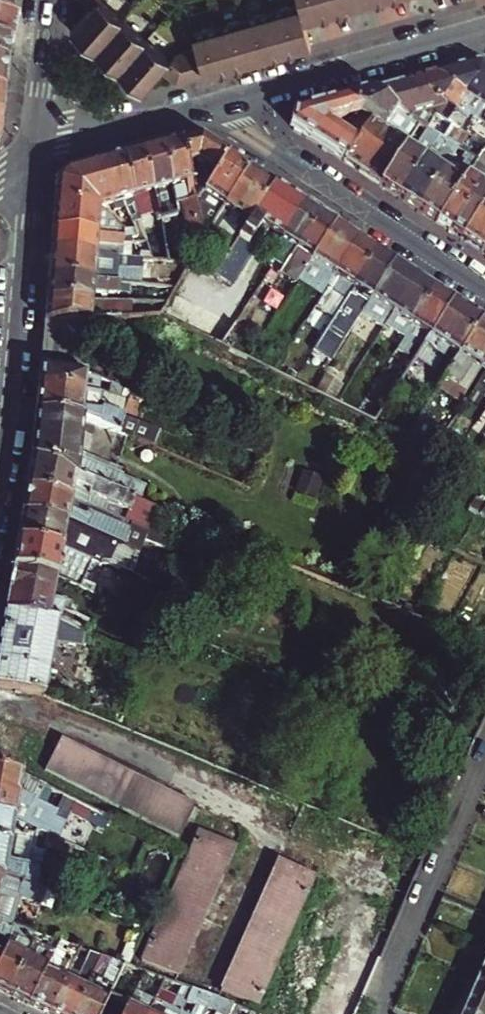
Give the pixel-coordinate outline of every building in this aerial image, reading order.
[(15,0),(0,0),(0,14),(13,15),(15,0)] [(196,28),(200,44),(178,50),(174,55),(109,0),(80,0),(89,8),(73,28),(145,90),(163,68),(178,81),(315,43),(308,18),(375,0),(298,0),(196,28)] [(9,42),(14,42),(17,16),(13,15),(0,14),(0,40),(9,42)] [(0,40),(0,62),(6,62),(9,42),(0,40)] [(433,73),(466,93),(484,105),(484,65),(482,63),(470,62),(433,73)] [(466,93),(433,73),(406,80),(455,112),(466,93)] [(406,80),(387,85),(447,123),(455,112),(406,80)] [(387,85),(367,91),(419,124),(427,128),(439,136),(444,140),(453,127),(447,123),(387,85)] [(364,113),(373,118),(392,131),(396,125),(407,132),(403,138),(408,141),(411,136),(415,129),(419,124),(367,91),(341,98),(358,109),(364,113)] [(291,126),(345,161),(373,118),(364,113),(356,125),(347,120),(343,121),(337,131),(331,127),(324,125),(326,119),(333,121),(342,115),(345,109),(358,109),(341,98),(293,111),(291,126)] [(373,118),(345,161),(380,184),(405,145),(408,141),(403,138),(392,131),(373,118)] [(415,129),(423,134),(427,128),(419,124),(415,129)] [(400,197),(425,158),(439,136),(427,128),(423,134),(419,141),(413,150),(405,145),(380,184),(400,197)] [(408,141),(405,145),(413,150),(419,141),(411,136),(408,141)] [(200,138),(180,143),(196,203),(226,155),(200,138)] [(161,145),(172,190),(176,205),(180,204),(190,239),(204,234),(200,220),(196,203),(180,143),(180,140),(161,145)] [(418,209),(451,158),(458,148),(447,141),(433,163),(425,158),(400,197),(418,209)] [(164,192),(172,190),(161,145),(141,151),(159,216),(160,221),(162,220),(169,218),(170,218),(164,192)] [(159,216),(141,151),(121,156),(133,200),(140,222),(159,216)] [(450,230),(484,176),(484,151),(478,161),(437,222),(450,230)] [(418,209),(437,222),(478,161),(465,153),(462,158),(464,160),(461,165),(451,158),(418,209)] [(248,169),(226,155),(196,203),(218,217),(224,207),(248,169)] [(101,162),(113,204),(116,211),(127,208),(125,202),(133,200),(121,156),(101,162)] [(55,181),(54,206),(96,209),(96,208),(113,204),(101,162),(65,171),(55,181)] [(273,186),(248,169),(224,207),(241,217),(234,222),(230,230),(215,221),(205,238),(192,259),(216,274),(273,186)] [(484,204),(484,176),(450,230),(463,238),(484,204)] [(302,205),(273,186),(216,274),(226,280),(261,225),(281,239),(302,205)] [(484,250),(484,204),(463,238),(484,252),(484,250)] [(289,265),(319,216),(302,205),(281,239),(276,247),(276,249),(288,257),(285,262),(289,265)] [(95,223),(96,209),(54,206),(52,231),(124,237),(125,228),(114,220),(111,224),(95,223)] [(160,221),(159,216),(140,222),(143,232),(164,226),(162,220),(160,221)] [(334,226),(319,216),(289,265),(304,275),(334,226)] [(209,217),(200,220),(204,234),(205,238),(215,221),(209,217)] [(334,226),(304,275),(319,285),(321,281),(322,282),(328,272),(333,275),(356,240),(334,226)] [(138,236),(136,229),(125,228),(124,237),(134,238),(137,238),(138,236)] [(124,237),(52,231),(50,253),(95,256),(95,248),(117,250),(118,242),(124,242),(124,237)] [(344,279),(354,286),(375,252),(356,240),(333,275),(327,285),(336,291),(344,279)] [(288,257),(276,249),(276,252),(280,259),(285,262),(288,257)] [(364,309),(393,264),(375,252),(354,286),(350,293),(347,298),(364,309)] [(95,256),(50,253),(48,278),(132,286),(165,289),(166,280),(146,278),(147,273),(139,272),(140,269),(114,267),(114,258),(95,256)] [(140,259),(114,258),(114,267),(140,269),(140,264),(140,259)] [(415,279),(393,264),(364,309),(362,311),(380,323),(382,319),(384,318),(389,311),(393,314),(415,279)] [(132,286),(48,278),(47,300),(93,302),(94,293),(121,296),(121,294),(131,295),(132,286)] [(434,291),(415,279),(393,314),(412,326),(434,291)] [(347,298),(350,293),(343,288),(340,293),(347,298)] [(451,302),(434,291),(412,326),(408,332),(405,337),(422,348),(429,337),(451,302)] [(164,318),(178,324),(189,300),(175,293),(164,318)] [(98,321),(127,319),(126,312),(119,312),(119,302),(93,302),(47,300),(45,323),(98,321)] [(189,300),(178,324),(191,331),(202,306),(189,300)] [(480,321),(451,302),(429,337),(435,341),(418,366),(428,372),(432,375),(447,351),(457,357),(480,321)] [(202,306),(191,331),(202,337),(214,312),(202,306)] [(202,337),(214,342),(226,318),(214,312),(202,337)] [(226,318),(214,342),(225,347),(240,324),(226,318)] [(484,361),(484,324),(480,321),(457,357),(444,377),(459,387),(473,365),(480,369),(484,361)] [(405,337),(408,332),(402,328),(399,333),(405,337)] [(438,387),(444,377),(457,357),(447,351),(432,375),(428,372),(424,379),(438,387)] [(85,373),(40,369),(38,388),(83,392),(85,373)] [(116,383),(112,394),(122,395),(125,387),(116,383)] [(112,394),(83,392),(38,388),(35,415),(80,420),(138,439),(152,445),(158,431),(123,413),(132,391),(125,387),(122,395),(112,394)] [(76,466),(142,496),(149,479),(126,469),(126,468),(78,446),(80,420),(35,415),(31,458),(76,466)] [(149,499),(142,496),(76,466),(31,458),(25,491),(70,499),(88,507),(89,498),(129,515),(132,508),(144,513),(149,499)] [(25,491),(21,516),(65,524),(114,545),(120,531),(102,523),(106,515),(88,507),(70,499),(25,491)] [(21,516),(16,542),(61,550),(65,524),(21,516)] [(11,570),(55,578),(90,593),(93,588),(82,583),(90,563),(61,550),(16,542),(11,570)] [(52,600),(55,578),(11,570),(4,613),(57,622),(85,635),(89,625),(67,615),(69,604),(64,603),(64,602),(52,600)] [(4,613),(0,638),(0,689),(44,696),(55,635),(79,647),(85,635),(57,622),(4,613)] [(59,740),(43,772),(177,839),(193,808),(59,740)] [(18,797),(21,777),(0,773),(0,794),(18,797)] [(44,789),(37,805),(56,813),(63,798),(44,789)] [(14,822),(18,797),(0,794),(0,820),(14,822)] [(39,891),(44,893),(45,889),(42,884),(40,884),(42,874),(31,872),(34,853),(35,845),(45,846),(54,850),(58,842),(14,822),(0,820),(0,878),(39,891)] [(200,827),(142,959),(181,975),(239,844),(200,827)] [(34,853),(31,872),(42,874),(45,854),(34,853)] [(222,987),(263,1004),(317,872),(276,856),(222,987)] [(10,929),(19,903),(42,911),(43,909),(55,913),(60,899),(44,893),(39,891),(0,878),(0,926),(10,929)] [(137,925),(119,966),(125,968),(128,969),(146,928),(137,925)] [(5,949),(14,930),(10,929),(0,926),(0,947),(5,949)] [(5,949),(0,959),(0,991),(8,995),(36,938),(32,936),(28,943),(17,938),(19,932),(14,930),(5,949)] [(57,945),(36,938),(8,995),(28,1005),(50,959),(57,945)] [(50,959),(28,1005),(46,1013),(49,1013),(66,981),(75,963),(80,953),(68,949),(60,964),(50,959)] [(113,991),(101,985),(108,971),(120,977),(125,968),(119,966),(100,960),(95,970),(73,1013),(102,1013),(113,991)] [(84,965),(75,963),(66,981),(74,985),(84,965)] [(66,981),(49,1013),(73,1013),(95,970),(84,965),(74,985),(66,981)] [(113,991),(102,1013),(125,1013),(136,992),(128,988),(133,979),(140,983),(145,974),(128,969),(125,968),(120,977),(113,991)] [(465,1009),(476,1013),(484,1013),(484,983),(478,980),(465,1009)] [(192,991),(181,1013),(204,1013),(213,997),(192,991)] [(155,1001),(136,992),(125,1013),(149,1013),(155,1001)] [(213,997),(208,1007),(222,1013),(228,1013),(233,1004),(213,997)] [(155,1001),(149,1013),(181,1013),(155,1001)]
